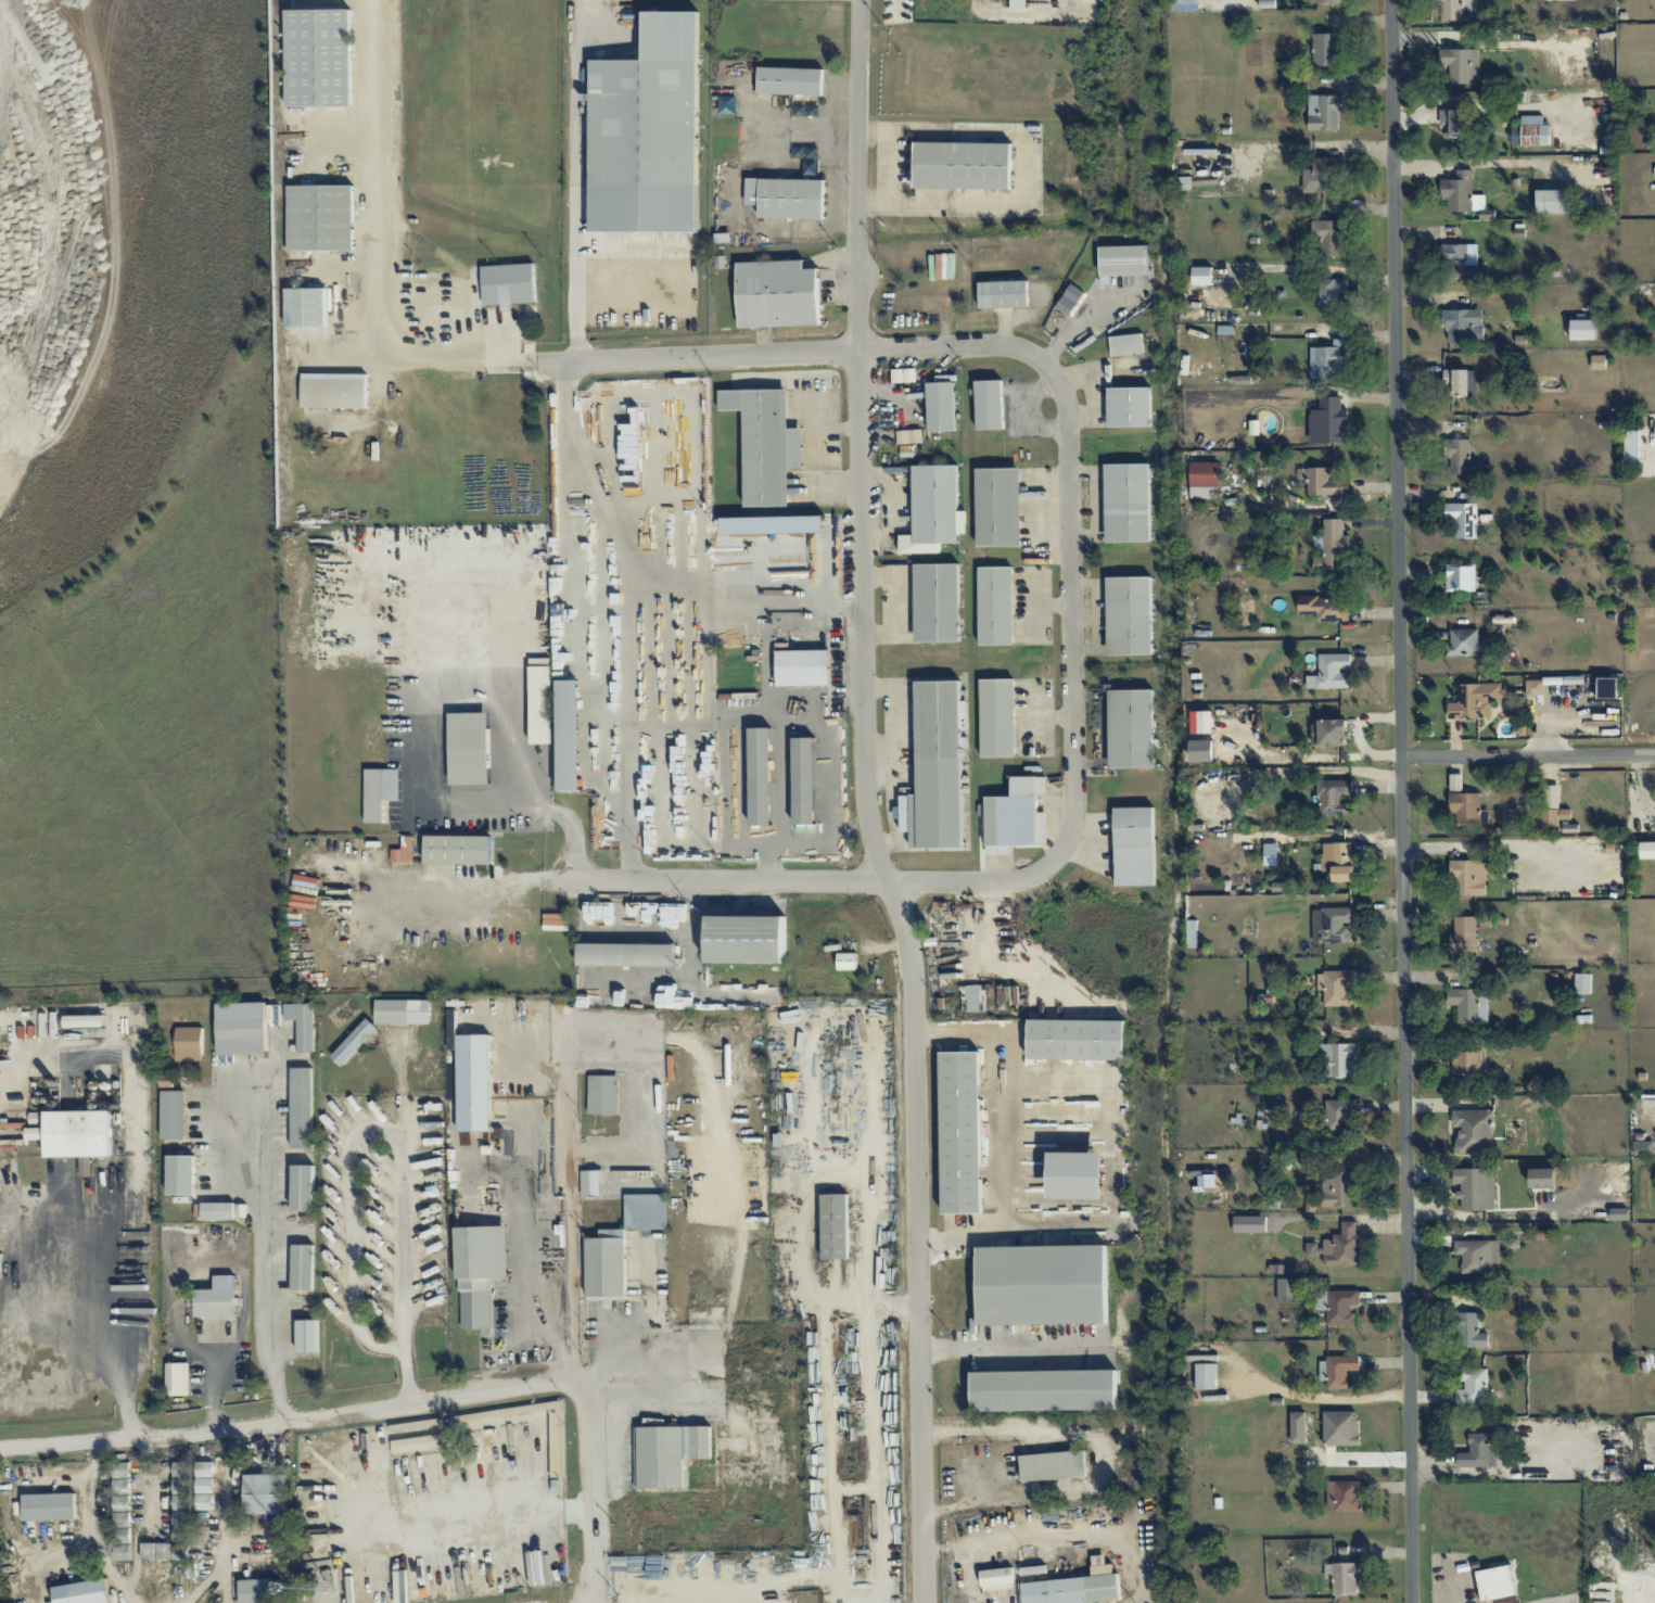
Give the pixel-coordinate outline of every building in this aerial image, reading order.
[(1474,20),(1473,0),(1440,0),(1440,21),(1474,20)] [(350,9),(285,10),(287,107),(351,106),(350,9)] [(591,232),(698,232),(698,12),(645,12),(645,60),(591,60),(591,232)] [(1314,66),(1337,65),(1335,33),(1313,34),(1314,66)] [(1449,83),(1479,84),(1479,49),(1440,49),(1439,65),(1450,65),(1449,83)] [(824,69),(759,67),(758,94),(823,95),(824,69)] [(1308,130),(1338,130),(1339,113),(1344,113),(1345,95),(1309,94),(1308,130)] [(1439,110),(1440,126),(1446,126),(1446,138),(1465,137),(1465,109),(1439,110)] [(1522,116),(1522,125),(1511,126),(1512,146),(1551,145),(1550,123),(1544,123),(1543,115),(1522,116)] [(1012,143),(915,142),(914,188),(1011,190),(1012,143)] [(1303,193),(1342,192),(1341,157),(1313,158),(1313,168),(1303,168),(1303,193)] [(1473,169),(1456,169),(1456,179),(1441,178),(1441,200),(1447,200),(1447,211),(1480,211),(1480,219),(1495,219),(1495,210),(1482,210),(1482,196),(1473,195),(1473,169)] [(825,180),(746,178),(746,204),(760,205),(759,217),(824,219),(825,180)] [(354,250),(353,185),(287,186),(288,251),(354,250)] [(1570,190),(1537,190),(1537,214),(1570,213),(1570,190)] [(1313,220),(1312,239),(1322,239),(1321,256),(1344,256),(1345,221),(1313,220)] [(1478,244),(1444,244),(1444,279),(1477,279),(1478,244)] [(1100,246),(1100,276),(1148,275),(1148,245),(1100,246)] [(805,269),(804,260),(738,262),(739,328),(820,325),(819,269),(805,269)] [(536,303),(534,263),(482,266),(483,305),(502,305),(502,310),(512,310),(512,304),(536,303)] [(1193,285),(1212,285),(1212,267),(1193,267),(1193,285)] [(1321,306),(1346,306),(1346,278),(1321,279),(1321,306)] [(1027,280),(979,282),(980,308),(1028,307),(1027,280)] [(327,327),(326,287),(285,289),(287,328),(327,327)] [(1481,309),(1445,310),(1445,342),(1473,341),(1473,325),(1481,325),(1481,309)] [(1596,340),(1596,320),(1570,320),(1570,340),(1596,340)] [(1145,352),(1142,333),(1109,337),(1112,357),(1145,352)] [(1311,347),(1311,374),(1347,374),(1347,339),(1333,339),(1333,347),(1311,347)] [(1592,370),(1606,369),(1605,355),(1591,356),(1592,370)] [(1443,372),(1444,387),(1453,387),(1453,396),(1476,396),(1475,371),(1443,372)] [(367,375),(302,373),(301,407),(366,409),(367,375)] [(976,381),(977,430),(1004,429),(1003,380),(976,381)] [(954,382),(927,383),(929,432),(956,431),(954,382)] [(1151,387),(1108,388),(1108,427),(1152,426),(1151,387)] [(746,506),(790,506),(789,467),(804,467),(803,428),(788,428),(788,389),(719,390),(719,411),(744,410),(746,506)] [(1311,443),(1344,442),(1343,426),(1348,426),(1348,409),(1341,409),(1341,396),(1320,397),(1320,410),(1310,410),(1311,443)] [(1625,459),(1639,460),(1639,432),(1625,431),(1625,459)] [(1451,474),(1480,474),(1480,460),(1469,459),(1470,440),(1445,440),(1445,457),(1451,457),(1451,474)] [(1215,497),(1215,488),(1219,488),(1219,462),(1190,462),(1191,498),(1215,497)] [(1106,542),(1151,541),(1149,464),(1105,464),(1106,542)] [(957,465),(913,466),(914,535),(899,535),(899,554),(939,553),(939,543),(958,543),(958,533),(965,533),(965,511),(958,511),(957,465)] [(1349,480),(1331,479),(1331,468),(1298,467),(1298,479),(1308,479),(1308,494),(1349,495),(1349,480)] [(1021,468),(976,469),(977,547),(1022,546),(1021,468)] [(1478,538),(1477,503),(1445,504),(1445,520),(1455,520),(1456,539),(1478,538)] [(1314,571),(1347,571),(1347,535),(1343,535),(1343,519),(1323,519),(1323,538),(1314,538),(1314,555),(1315,555),(1314,571)] [(914,564),(916,643),(960,642),(958,563),(914,564)] [(1475,591),(1475,565),(1446,564),(1446,591),(1475,591)] [(979,645),(1013,644),(1013,567),(978,567),(979,645)] [(1153,654),(1152,577),(1107,577),(1108,655),(1153,654)] [(1299,615),(1317,614),(1317,621),(1349,621),(1348,597),(1299,598),(1299,615)] [(1478,629),(1450,629),(1451,645),(1446,645),(1446,656),(1478,656),(1478,629)] [(777,686),(830,685),(830,650),(776,651),(777,686)] [(1319,654),(1319,675),(1306,676),(1306,689),(1347,688),(1347,671),(1351,671),(1351,653),(1319,654)] [(531,744),(552,744),(550,658),(530,658),(531,744)] [(1618,698),(1618,678),(1598,678),(1598,698),(1618,698)] [(1015,679),(980,679),(981,757),(1016,757),(1015,679)] [(1543,695),(1543,679),(1526,680),(1526,696),(1543,695)] [(580,680),(557,680),(559,792),(582,791),(580,680)] [(916,682),(918,794),(910,794),(911,849),(964,848),(961,728),(964,728),(963,681),(916,682)] [(1457,684),(1458,702),(1447,702),(1448,719),(1492,718),(1491,702),(1503,702),(1502,683),(1457,684)] [(1110,768),(1155,767),(1154,690),(1109,691),(1110,768)] [(1191,733),(1212,733),(1213,711),(1191,711),(1191,733)] [(489,712),(449,713),(451,785),(490,784),(489,712)] [(1312,721),(1312,746),(1348,745),(1347,720),(1312,721)] [(772,825),(771,728),(749,728),(751,826),(772,825)] [(815,737),(793,738),(795,825),(816,824),(815,737)] [(384,823),(385,801),(400,801),(400,769),(366,769),(365,823),(384,823)] [(1450,791),(1462,791),(1462,774),(1450,774),(1450,791)] [(985,797),(986,846),(1047,845),(1047,812),(1037,812),(1037,776),(1012,777),(1012,797),(985,797)] [(1319,815),(1348,814),(1348,803),(1341,803),(1340,795),(1352,794),(1351,780),(1318,780),(1319,815)] [(1559,786),(1544,785),(1543,808),(1558,809),(1559,786)] [(1480,792),(1449,793),(1450,813),(1456,813),(1456,825),(1481,824),(1480,792)] [(1115,808),(1116,886),(1155,885),(1154,807),(1115,808)] [(1542,826),(1558,826),(1558,809),(1542,809),(1542,826)] [(1559,819),(1571,819),(1571,809),(1559,810),(1559,819)] [(493,865),(493,836),(425,835),(425,864),(493,865)] [(391,861),(412,862),(412,836),(402,836),(402,850),(391,850),(391,861)] [(1333,882),(1354,881),(1352,842),(1324,844),(1325,871),(1332,871),(1333,882)] [(1639,842),(1640,859),(1654,858),(1654,842),(1639,842)] [(1486,895),(1486,860),(1451,860),(1452,895),(1486,895)] [(1312,909),(1314,943),(1351,942),(1350,924),(1355,924),(1355,907),(1312,909)] [(708,963),(785,964),(786,916),(708,916),(708,963)] [(1450,953),(1476,954),(1477,917),(1454,916),(1454,934),(1451,934),(1450,953)] [(578,966),(675,967),(675,944),(578,943),(578,966)] [(838,970),(857,970),(857,953),(838,953),(838,970)] [(1325,1006),(1350,1006),(1350,984),(1355,984),(1355,971),(1318,972),(1318,990),(1324,990),(1325,1006)] [(1591,974),(1576,974),(1576,994),(1591,993),(1591,974)] [(1458,1024),(1488,1023),(1487,989),(1447,990),(1448,1005),(1458,1005),(1458,1024)] [(431,1000),(377,1000),(377,1023),(431,1024),(431,1000)] [(266,1002),(218,1003),(219,1055),(267,1054),(266,1002)] [(315,1052),(314,1003),(285,1004),(285,1021),(298,1020),(298,1052),(315,1052)] [(331,1056),(342,1066),(378,1029),(367,1018),(331,1056)] [(1028,1058),(1125,1060),(1126,1021),(1029,1019),(1028,1058)] [(176,1028),(176,1062),(202,1062),(202,1027),(176,1028)] [(491,1131),(490,1034),(457,1034),(458,1132),(491,1131)] [(1354,1043),(1323,1044),(1324,1077),(1355,1076),(1354,1043)] [(1482,1050),(1453,1049),(1452,1076),(1481,1077),(1482,1050)] [(943,1214),(982,1213),(980,1052),(940,1052),(943,1214)] [(313,1068),(292,1068),(292,1149),(312,1149),(313,1068)] [(618,1076),(588,1076),(588,1114),(618,1114),(618,1076)] [(186,1090),(162,1091),(163,1140),(187,1139),(186,1090)] [(1353,1100),(1325,1100),(1326,1133),(1354,1132),(1353,1100)] [(1493,1109),(1453,1110),(1453,1127),(1458,1127),(1458,1154),(1494,1153),(1493,1109)] [(47,1157),(81,1157),(82,1177),(92,1177),(92,1157),(113,1156),(112,1110),(47,1111),(47,1157)] [(27,1127),(27,1139),(45,1139),(45,1128),(27,1127)] [(1653,1140),(1633,1141),(1634,1155),(1654,1154),(1653,1140)] [(1104,1199),(1104,1153),(1050,1152),(1049,1199),(1104,1199)] [(196,1195),(195,1156),(168,1156),(169,1195),(196,1195)] [(293,1211),(315,1211),(315,1165),(293,1165),(293,1211)] [(1495,1210),(1494,1168),(1453,1169),(1453,1184),(1459,1184),(1460,1210),(1495,1210)] [(1556,1188),(1555,1168),(1530,1169),(1531,1188),(1556,1188)] [(601,1170),(581,1171),(582,1196),(602,1196),(601,1170)] [(1353,1206),(1354,1172),(1323,1171),(1322,1206),(1353,1206)] [(626,1195),(626,1230),(668,1229),(667,1194),(626,1195)] [(849,1259),(848,1194),(821,1194),(823,1259),(849,1259)] [(235,1203),(203,1203),(202,1219),(234,1220),(235,1203)] [(1611,1220),(1629,1219),(1628,1208),(1611,1208),(1611,1220)] [(1234,1232),(1266,1233),(1266,1216),(1234,1216),(1234,1232)] [(1359,1265),(1358,1221),(1342,1221),(1342,1234),(1333,1234),(1334,1239),(1323,1239),(1324,1244),(1306,1245),(1306,1256),(1324,1255),(1324,1266),(1359,1265)] [(509,1278),(508,1226),(457,1227),(460,1329),(493,1328),(492,1278),(509,1278)] [(586,1238),(587,1301),(626,1300),(625,1237),(615,1237),(615,1229),(600,1229),(600,1238),(586,1238)] [(1461,1273),(1493,1273),(1493,1263),(1499,1263),(1499,1241),(1454,1240),(1454,1255),(1462,1255),(1461,1273)] [(314,1290),(314,1244),(291,1244),(292,1290),(314,1290)] [(1106,1245),(978,1247),(979,1325),(1108,1323),(1106,1245)] [(215,1275),(215,1289),(196,1290),(197,1317),(235,1316),(234,1275),(215,1275)] [(1298,1278),(1278,1279),(1278,1302),(1299,1302),(1298,1278)] [(1327,1325),(1353,1325),(1353,1305),(1359,1305),(1359,1291),(1316,1291),(1316,1310),(1326,1310),(1327,1325)] [(1488,1347),(1488,1332),(1478,1333),(1477,1313),(1457,1313),(1458,1348),(1488,1347)] [(318,1320),(297,1320),(297,1352),(319,1352),(318,1320)] [(1348,1389),(1347,1370),(1359,1370),(1359,1356),(1319,1357),(1320,1381),(1327,1381),(1327,1389),(1348,1389)] [(190,1395),(189,1363),(166,1363),(167,1396),(190,1395)] [(1196,1389),(1217,1389),(1216,1364),(1196,1364),(1196,1389)] [(972,1372),(973,1412),(1118,1410),(1117,1369),(972,1372)] [(1487,1369),(1463,1370),(1463,1389),(1456,1389),(1457,1404),(1488,1404),(1487,1369)] [(1358,1411),(1323,1412),(1324,1446),(1359,1445),(1358,1411)] [(1291,1443),(1305,1443),(1306,1412),(1291,1412),(1291,1443)] [(711,1426),(634,1427),(635,1489),(685,1488),(684,1459),(711,1459),(711,1426)] [(1489,1433),(1469,1433),(1469,1453),(1457,1453),(1457,1467),(1490,1466),(1489,1433)] [(1020,1454),(1022,1481),(1086,1477),(1085,1451),(1020,1454)] [(130,1463),(113,1463),(115,1560),(131,1560),(130,1463)] [(246,1475),(246,1514),(285,1513),(285,1474),(246,1475)] [(1360,1481),(1327,1482),(1328,1511),(1360,1511),(1360,1481)] [(75,1493),(23,1494),(24,1521),(76,1520),(75,1493)] [(141,1559),(189,1560),(189,1544),(141,1543),(141,1559)] [(1019,1583),(1020,1602),(1100,1602),(1121,1601),(1118,1573),(1111,1574),(1111,1564),(1105,1564),(1104,1555),(1091,1556),(1093,1577),(1019,1583)] [(1333,1595),(1360,1595),(1360,1563),(1325,1563),(1325,1578),(1333,1578),(1333,1595)] [(1476,1572),(1482,1602),(1517,1595),(1510,1565),(1476,1572)] [(1014,1584),(1014,1569),(982,1569),(983,1596),(1011,1596),(1011,1584),(1014,1584)] [(107,1579),(69,1583),(72,1602),(110,1602),(107,1579)] [(240,1602),(273,1602),(272,1579),(240,1580),(240,1602)]
